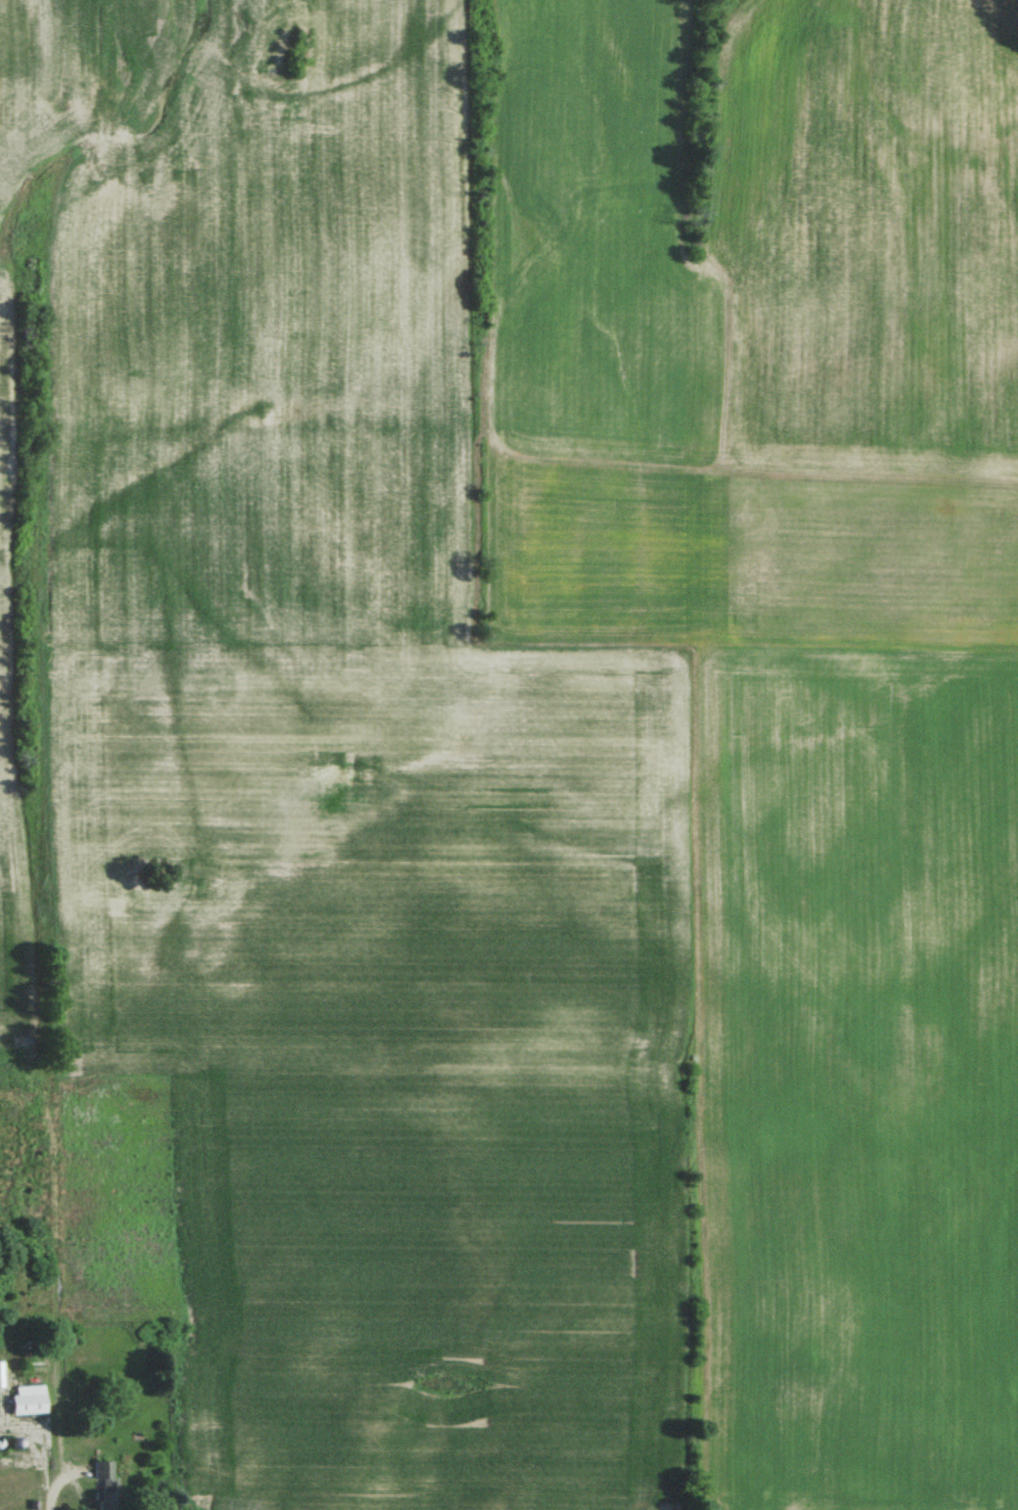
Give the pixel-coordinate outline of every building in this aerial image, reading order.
[(49,1412),(49,1384),(16,1385),(17,1413),(49,1412)] [(95,1460),(95,1478),(113,1478),(113,1460),(95,1460)]
